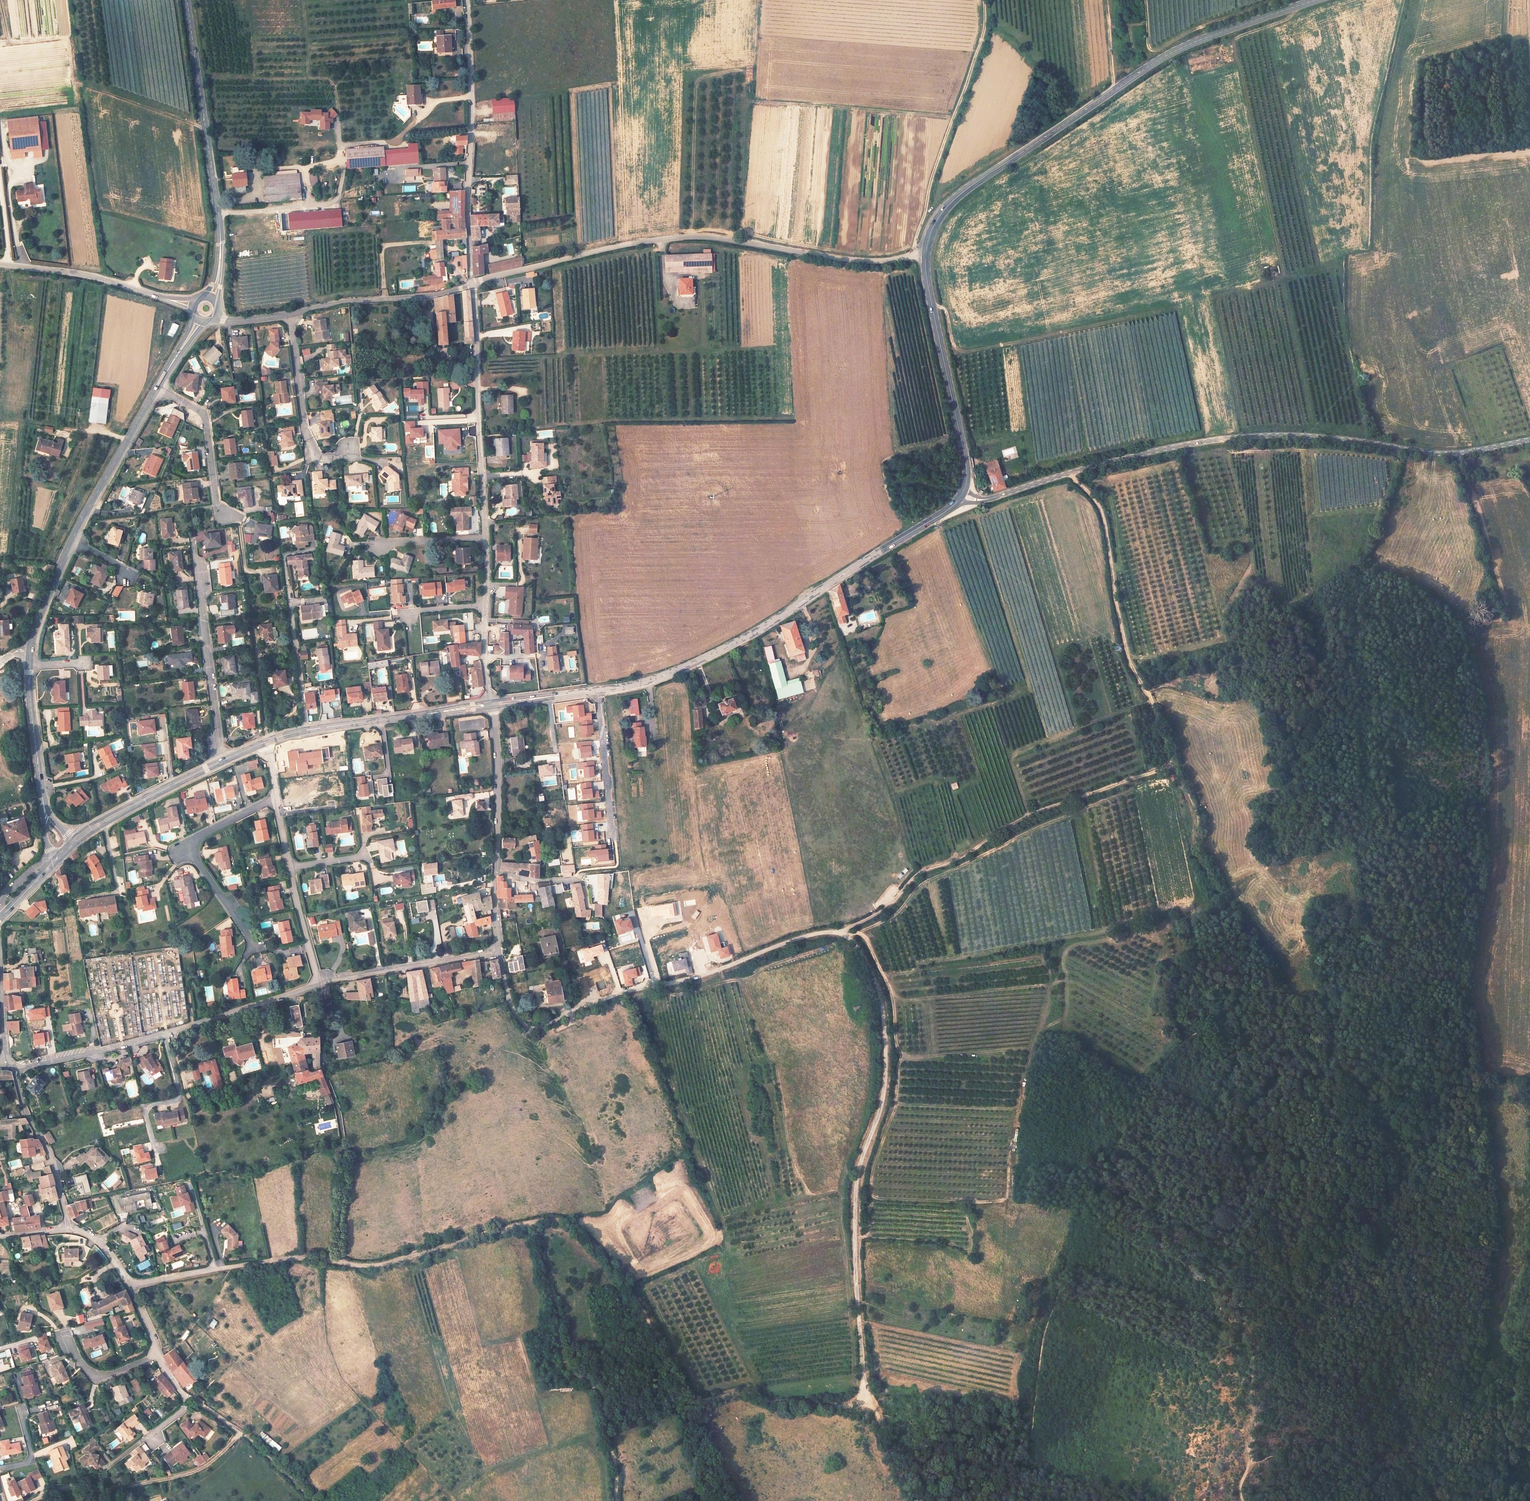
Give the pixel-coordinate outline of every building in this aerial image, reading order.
[(461,0),(429,0),(430,10),(450,8),(462,6),(461,0)] [(449,52),(448,35),(435,36),(435,52),(449,52)] [(416,96),(416,85),(403,86),(404,95),(406,95),(407,104),(417,103),(416,96)] [(407,104),(406,95),(404,95),(403,95),(403,106),(417,105),(417,103),(407,104)] [(514,98),(492,99),(493,114),(515,112),(514,98)] [(310,113),(299,113),(299,124),(308,125),(308,126),(317,126),(317,130),(328,130),(328,123),(331,123),(331,119),(336,115),(330,109),(325,114),(320,114),(320,110),(310,110),(310,113)] [(38,116),(7,120),(11,158),(25,157),(25,152),(33,151),(34,158),(42,157),(42,150),(39,122),(38,116)] [(39,122),(42,150),(49,149),(46,121),(39,122)] [(467,145),(467,139),(467,136),(456,137),(456,146),(463,145),(467,145)] [(385,166),(419,164),(417,143),(409,144),(409,148),(384,150),(385,166)] [(454,146),(454,154),(463,153),(463,145),(456,146),(454,146)] [(384,150),(384,146),(346,149),(347,168),(385,166),(384,150)] [(445,181),(445,174),(442,175),(442,167),(433,167),(434,181),(432,181),(432,186),(434,186),(435,193),(444,192),(444,186),(442,186),(442,181),(445,181)] [(288,192),(300,191),(299,174),(294,175),(294,171),(265,174),(266,177),(275,176),(276,187),(288,186),(288,192)] [(318,186),(316,172),(309,173),(311,187),(318,186)] [(246,187),(246,179),(245,175),(232,176),(233,188),(246,187)] [(517,175),(504,176),(505,184),(518,184),(517,175)] [(301,194),(300,191),(288,192),(288,186),(276,187),(275,176),(266,177),(263,177),(265,200),(304,197),(304,194),(301,194)] [(41,199),(40,188),(34,188),(33,184),(25,185),(25,189),(17,191),(18,201),(25,201),(25,199),(30,198),(30,202),(35,201),(35,199),(41,199)] [(503,187),(504,196),(518,195),(517,186),(503,187)] [(463,204),(463,191),(449,192),(450,210),(439,211),(440,218),(463,217),(463,204)] [(520,212),(519,197),(505,198),(505,200),(505,208),(508,208),(508,213),(511,213),(520,212)] [(289,213),(290,230),(342,227),(341,210),(289,213)] [(521,221),(520,213),(520,212),(511,213),(512,221),(521,221)] [(489,225),(488,214),(471,215),(471,226),(478,226),(489,225)] [(505,223),(504,217),(499,217),(499,214),(488,214),(489,225),(500,225),(500,224),(505,223)] [(463,224),(463,218),(444,220),(445,230),(463,228),(463,227),(463,224)] [(466,237),(463,228),(445,230),(428,232),(429,241),(433,241),(434,244),(440,243),(440,240),(461,237),(461,248),(466,247),(466,237)] [(484,274),(483,253),(487,252),(487,244),(478,246),(472,247),(473,253),(473,271),(473,276),(473,277),(484,274)] [(514,258),(516,266),(523,264),(523,258),(522,250),(517,251),(517,257),(514,258)] [(713,273),(713,254),(667,254),(667,268),(680,269),(694,268),(694,274),(713,273)] [(169,279),(173,262),(172,262),(173,258),(163,255),(162,260),(161,260),(159,267),(163,268),(160,277),(169,279)] [(488,263),(489,273),(516,266),(514,258),(488,263)] [(443,273),(442,260),(432,261),(434,273),(428,274),(429,281),(439,280),(438,274),(443,273)] [(692,294),(692,279),(679,279),(679,294),(692,294)] [(534,302),(534,289),(523,289),(523,309),(532,309),(532,302),(534,302)] [(512,312),(506,291),(495,294),(500,315),(512,312)] [(462,293),(465,320),(465,323),(473,322),(473,312),(471,293),(462,293)] [(447,311),(447,322),(455,321),(454,299),(458,298),(458,295),(446,298),(447,311)] [(436,300),(436,312),(447,311),(446,298),(436,300)] [(447,322),(447,311),(436,312),(438,343),(448,343),(447,322)] [(329,330),(327,329),(326,319),(314,320),(314,331),(317,331),(318,341),(330,339),(329,330)] [(173,337),(178,325),(172,322),(167,334),(173,337)] [(474,341),(473,322),(465,323),(466,342),(471,341),(474,341)] [(278,347),(277,339),(278,339),(277,326),(269,327),(270,341),(268,344),(270,346),(267,350),(272,354),(278,347)] [(525,342),(525,332),(512,331),(511,350),(521,350),(521,341),(525,342)] [(340,341),(348,340),(347,332),(340,332),(340,341)] [(248,348),(247,337),(232,338),(234,350),(248,348)] [(211,364),(221,354),(214,346),(203,357),(211,364)] [(339,366),(338,359),(343,359),(343,362),(348,361),(348,355),(343,355),(343,351),(327,352),(327,359),(320,360),(320,364),(319,364),(320,370),(330,369),(330,367),(339,366)] [(188,360),(194,375),(201,371),(195,356),(188,360)] [(180,386),(188,387),(187,390),(196,391),(198,376),(181,374),(180,386)] [(286,394),(284,382),(275,383),(276,396),(278,396),(279,405),(289,404),(288,395),(287,394),(286,394)] [(411,389),(405,390),(406,397),(411,397),(411,399),(420,399),(420,405),(425,405),(424,395),(430,395),(429,382),(418,382),(419,391),(411,391),(411,389)] [(369,394),(372,399),(371,400),(377,410),(386,404),(381,395),(383,394),(380,390),(379,391),(374,383),(365,389),(366,391),(364,392),(366,396),(367,394),(368,396),(369,394)] [(338,394),(337,385),(326,387),(326,384),(314,385),(315,392),(321,392),(321,397),(319,397),(320,404),(328,403),(327,396),(338,394)] [(233,401),(231,387),(219,388),(221,402),(233,401)] [(448,400),(447,393),(449,393),(449,388),(438,389),(439,409),(447,408),(447,400),(448,400)] [(109,399),(110,391),(95,389),(94,396),(109,399)] [(512,412),(512,393),(502,393),(502,412),(512,412)] [(106,425),(109,399),(94,396),(91,423),(106,425)] [(251,425),(249,409),(239,410),(241,426),(251,425)] [(168,437),(177,418),(170,414),(166,422),(163,421),(158,432),(168,437)] [(330,440),(328,423),(332,422),(332,417),(320,419),(321,426),(318,426),(319,441),(330,440)] [(422,428),(414,428),(414,422),(406,422),(406,431),(410,431),(411,436),(406,436),(406,443),(413,443),(413,437),(423,437),(422,428)] [(382,426),(372,426),(373,432),(370,432),(371,438),(372,438),(372,443),(382,443),(382,438),(385,438),(385,431),(382,431),(382,426)] [(291,448),(291,437),(293,437),(292,429),(280,431),(281,434),(278,435),(279,444),(277,445),(278,450),(287,449),(287,448),(291,448)] [(460,445),(459,429),(438,430),(439,444),(444,444),(444,446),(447,446),(447,450),(457,449),(457,445),(460,445)] [(39,447),(47,451),(47,453),(56,457),(63,440),(58,439),(56,443),(42,438),(41,440),(39,439),(35,448),(38,449),(39,447)] [(235,453),(233,438),(223,440),(225,454),(235,453)] [(510,456),(510,445),(507,445),(507,440),(498,440),(499,456),(510,456)] [(545,460),(543,443),(533,443),(533,455),(529,455),(530,462),(532,462),(533,468),(549,467),(548,460),(545,460)] [(198,469),(196,453),(183,454),(183,460),(187,461),(188,470),(198,469)] [(154,475),(161,458),(151,454),(144,471),(154,475)] [(275,467),(274,459),(266,460),(267,468),(275,467)] [(1006,488),(997,460),(984,464),(994,492),(1006,488)] [(243,477),(241,463),(229,464),(231,479),(243,477)] [(467,483),(467,477),(468,477),(468,469),(454,469),(454,474),(455,474),(455,482),(452,482),(452,492),(455,492),(455,496),(465,496),(465,492),(467,492),(467,486),(465,486),(465,483),(467,483)] [(400,494),(400,480),(388,470),(381,478),(388,484),(389,495),(400,494)] [(312,495),(317,495),(317,496),(323,496),(323,491),(327,491),(327,492),(332,492),(332,489),(334,489),(333,484),(328,484),(328,481),(321,481),(321,473),(312,473),(312,482),(314,482),(314,487),(312,487),(312,495)] [(367,487),(367,478),(360,479),(360,481),(346,481),(347,492),(361,491),(361,488),(367,488),(367,487)] [(376,487),(375,478),(367,478),(367,487),(376,487)] [(558,497),(557,488),(555,489),(555,481),(544,481),(545,490),(546,490),(547,500),(549,500),(550,509),(556,508),(556,500),(558,497)] [(301,497),(299,482),(291,483),(292,487),(282,488),(282,487),(276,487),(277,493),(276,493),(277,505),(278,506),(279,506),(284,506),(285,505),(285,504),(284,498),(298,496),(298,497),(301,497)] [(197,499),(195,483),(185,484),(186,500),(197,499)] [(503,507),(516,506),(515,499),(517,499),(516,485),(506,486),(507,499),(502,500),(503,507)] [(251,505),(249,488),(237,490),(237,498),(242,497),(243,506),(251,505)] [(134,507),(140,493),(134,489),(127,503),(134,507)] [(472,518),(472,509),(452,510),(452,519),(458,518),(459,533),(470,532),(470,518),(472,518)] [(361,535),(366,528),(372,532),(377,524),(364,515),(354,531),(361,535)] [(412,529),(415,522),(399,515),(393,529),(400,532),(404,526),(412,529)] [(169,536),(168,519),(158,519),(160,537),(169,536)] [(269,538),(271,526),(256,524),(255,534),(251,534),(250,542),(257,543),(257,537),(269,538)] [(117,544),(121,530),(112,527),(107,540),(117,544)] [(295,549),(299,549),(298,547),(301,547),(306,546),(306,544),(312,543),(311,530),(309,529),(306,529),(305,527),(296,528),(295,530),(293,528),(289,533),(292,535),(293,545),(292,545),(293,547),(295,549)] [(345,548),(337,545),(340,535),(332,533),(327,551),(343,556),(345,548)] [(219,547),(217,534),(203,535),(205,548),(219,547)] [(526,549),(526,553),(525,553),(524,562),(536,563),(536,557),(537,544),(525,544),(525,549),(526,549)] [(151,559),(152,548),(141,547),(140,560),(142,560),(142,567),(147,567),(146,570),(153,570),(153,560),(151,559)] [(510,563),(510,550),(497,550),(497,564),(510,563)] [(408,572),(413,556),(405,553),(402,561),(394,558),(391,565),(408,572)] [(470,567),(469,553),(458,553),(459,567),(470,567)] [(180,572),(178,554),(167,555),(167,562),(171,562),(171,572),(180,572)] [(311,559),(310,554),(308,554),(286,557),(287,565),(295,564),(296,569),(297,569),(298,577),(308,576),(306,560),(311,559)] [(363,568),(362,560),(354,560),(355,576),(375,575),(375,568),(363,568)] [(50,572),(55,561),(51,561),(49,561),(45,569),(50,572)] [(101,583),(108,568),(90,561),(88,568),(95,570),(92,578),(101,583)] [(230,582),(228,563),(217,564),(219,583),(230,582)] [(276,592),(274,576),(262,578),(263,587),(265,587),(266,594),(276,592)] [(405,594),(404,588),(406,588),(406,583),(404,583),(404,578),(394,578),(394,584),(393,584),(393,592),(395,592),(396,601),(409,600),(408,594),(405,594)] [(24,591),(24,586),(21,586),(20,579),(10,580),(10,585),(9,585),(9,589),(11,589),(11,593),(24,591)] [(455,581),(455,583),(447,584),(448,592),(456,591),(456,590),(461,590),(466,589),(465,580),(455,581)] [(443,595),(442,583),(425,584),(426,596),(443,595)] [(846,605),(839,583),(831,588),(842,620),(848,618),(846,613),(850,612),(847,604),(846,605)] [(77,603),(85,589),(75,584),(68,598),(77,603)] [(511,593),(509,614),(521,615),(522,594),(520,593),(520,587),(505,586),(505,593),(511,593)] [(123,587),(116,587),(112,594),(117,597),(123,587)] [(150,604),(152,593),(139,591),(137,602),(150,604)] [(186,608),(184,591),(174,592),(175,609),(186,608)] [(366,602),(361,592),(354,594),(353,593),(346,595),(350,605),(357,603),(358,605),(366,602)] [(232,608),(230,594),(220,595),(222,609),(232,608)] [(301,620),(312,618),(313,621),(320,620),(318,606),(299,608),(301,620)] [(508,624),(508,633),(523,634),(532,634),(532,625),(528,625),(528,620),(519,619),(519,624),(508,624)] [(8,621),(0,621),(0,637),(9,636),(8,621)] [(67,649),(66,621),(58,621),(58,637),(54,638),(55,649),(67,649)] [(383,630),(382,621),(374,621),(374,630),(377,630),(383,630)] [(454,629),(453,626),(456,626),(456,623),(447,623),(447,621),(433,621),(433,631),(447,630),(451,630),(454,629)] [(806,659),(793,621),(780,626),(790,656),(795,654),(797,659),(798,662),(806,659)] [(100,640),(100,625),(98,625),(98,622),(90,622),(89,626),(84,626),(84,631),(88,631),(88,635),(89,641),(100,640)] [(277,640),(276,630),(270,630),(269,624),(257,625),(258,634),(262,634),(262,641),(277,640)] [(227,639),(227,631),(232,631),(231,625),(216,626),(217,640),(227,639)] [(357,643),(357,629),(346,630),(346,625),(338,626),(339,645),(357,643)] [(179,643),(178,627),(167,628),(168,645),(179,643)] [(391,646),(389,630),(383,630),(377,630),(378,650),(387,650),(387,646),(391,646)] [(464,644),(463,632),(454,632),(454,637),(454,644),(464,644)] [(508,655),(507,633),(506,633),(505,633),(500,632),(499,633),(499,648),(493,648),(493,646),(486,646),(486,654),(508,655)] [(533,654),(532,634),(523,634),(524,641),(524,650),(521,651),(521,654),(533,654)] [(471,654),(470,644),(459,645),(459,655),(464,655),(471,654)] [(479,654),(479,648),(479,644),(470,644),(471,654),(479,654)] [(459,655),(459,645),(450,645),(445,646),(446,651),(449,651),(450,665),(459,665),(460,676),(464,676),(464,678),(467,678),(466,662),(460,663),(460,658),(464,657),(464,655),(459,655)] [(319,669),(328,668),(326,653),(325,646),(314,648),(315,655),(317,655),(319,669)] [(769,664),(775,663),(770,646),(765,648),(769,664)] [(546,658),(548,671),(553,670),(553,673),(558,672),(555,647),(547,648),(548,658),(546,658)] [(189,660),(189,653),(165,655),(166,661),(173,661),(173,667),(181,666),(180,661),(189,660)] [(234,672),(231,654),(221,655),(223,674),(234,672)] [(440,675),(439,661),(421,663),(422,674),(429,673),(434,673),(435,675),(440,675)] [(769,664),(775,688),(778,699),(802,692),(799,681),(786,685),(780,661),(775,663),(769,664)] [(108,678),(108,664),(97,665),(97,679),(108,678)] [(483,688),(481,666),(472,667),(474,689),(483,688)] [(530,671),(523,671),(523,666),(510,666),(510,679),(523,679),(523,680),(530,680),(530,671)] [(820,669),(813,671),(814,678),(821,676),(820,669)] [(285,684),(283,670),(270,672),(271,686),(285,684)] [(406,684),(406,675),(395,676),(397,693),(406,693),(405,684),(406,684)] [(192,698),(190,682),(180,683),(181,699),(192,698)] [(250,692),(248,682),(230,684),(231,692),(242,691),(243,697),(250,696),(251,702),(256,702),(255,691),(250,692)] [(64,700),(63,683),(51,683),(51,696),(57,696),(57,700),(64,700)] [(391,698),(389,685),(370,688),(371,701),(391,698)] [(360,701),(358,686),(344,687),(346,702),(360,701)] [(319,695),(319,702),(328,701),(328,700),(334,699),(333,694),(339,693),(338,689),(323,691),(323,694),(319,695)] [(313,692),(304,693),(305,700),(306,709),(315,707),(313,692)] [(630,714),(635,713),(636,715),(639,715),(637,699),(629,700),(630,714)] [(735,710),(732,700),(719,705),(723,714),(735,710)] [(572,706),(573,706),(566,707),(567,713),(573,712),(574,722),(582,721),(592,720),(591,713),(584,714),(584,705),(572,706)] [(66,730),(66,706),(56,707),(56,720),(58,720),(58,730),(66,730)] [(195,725),(194,709),(184,709),(186,726),(195,725)] [(703,727),(701,710),(694,711),(695,728),(703,727)] [(98,725),(98,713),(89,713),(89,711),(85,711),(85,716),(82,716),(82,726),(98,725)] [(253,725),(252,712),(242,713),(243,726),(253,725)] [(593,725),(592,725),(592,720),(582,721),(582,726),(580,726),(581,738),(592,737),(592,734),(593,733),(593,725)] [(151,733),(151,721),(133,722),(134,732),(142,731),(142,733),(151,733)] [(646,735),(645,726),(643,726),(643,721),(632,721),(632,727),(635,727),(635,736),(638,736),(639,745),(649,744),(648,735),(646,735)] [(478,738),(477,729),(467,731),(468,738),(466,738),(467,744),(468,744),(469,748),(474,748),(481,747),(480,738),(478,738)] [(450,741),(449,731),(440,732),(435,732),(435,730),(430,731),(432,743),(442,742),(450,741)] [(525,753),(523,734),(511,735),(513,754),(525,753)] [(187,746),(186,735),(175,736),(177,757),(184,756),(184,746),(187,746)] [(414,736),(395,738),(397,748),(415,746),(414,736)] [(577,748),(580,748),(581,758),(592,757),(591,747),(592,747),(592,741),(577,742),(577,748)] [(154,743),(140,744),(141,749),(142,749),(143,758),(155,757),(154,743)] [(383,753),(381,743),(366,745),(367,750),(365,750),(366,758),(377,757),(376,754),(383,753)] [(110,757),(108,752),(105,745),(95,749),(98,757),(101,755),(103,758),(100,760),(104,767),(111,764),(110,762),(114,761),(112,756),(110,757)] [(78,760),(77,751),(66,753),(67,762),(65,762),(66,771),(77,770),(76,761),(78,760)] [(323,762),(321,751),(304,754),(305,756),(298,757),(298,754),(298,751),(287,753),(288,767),(296,766),(297,771),(307,770),(306,764),(323,762)] [(532,765),(531,756),(514,758),(515,767),(532,765)] [(249,762),(249,765),(250,769),(257,768),(256,764),(258,764),(257,760),(249,762)] [(156,762),(144,763),(145,777),(158,776),(156,762)] [(585,778),(595,777),(594,762),(579,763),(579,769),(584,769),(585,778)] [(553,765),(549,766),(549,764),(542,765),(543,766),(538,766),(539,776),(553,775),(553,765)] [(264,787),(262,777),(251,780),(249,773),(241,775),(243,782),(245,781),(247,791),(264,787)] [(365,774),(358,774),(361,794),(369,793),(368,782),(366,782),(365,774)] [(125,784),(121,776),(118,778),(116,775),(98,783),(100,788),(106,786),(107,789),(114,786),(120,783),(121,786),(125,784)] [(387,777),(378,778),(379,793),(384,792),(384,796),(389,795),(389,792),(394,791),(393,783),(388,783),(387,777)] [(591,789),(591,783),(581,783),(582,790),(583,799),(599,798),(599,791),(593,791),(592,789),(591,789)] [(234,798),(231,788),(214,792),(217,802),(224,801),(234,798)] [(86,797),(79,789),(72,795),(70,793),(64,799),(69,805),(71,803),(75,807),(79,803),(86,797)] [(465,814),(463,798),(474,796),(473,790),(462,792),(457,793),(458,798),(453,799),(456,815),(465,814)] [(212,808),(208,791),(199,793),(200,798),(189,800),(191,809),(197,808),(197,811),(212,808)] [(82,805),(88,799),(86,797),(79,803),(82,805)] [(593,803),(581,804),(583,820),(601,818),(601,812),(594,812),(594,809),(593,809),(593,803)] [(370,810),(371,810),(370,805),(362,806),(364,815),(369,815),(369,812),(370,810)] [(182,825),(178,807),(169,809),(172,819),(161,822),(164,834),(172,832),(171,830),(171,828),(182,825)] [(370,820),(374,816),(379,815),(378,809),(371,810),(370,810),(369,812),(369,815),(364,815),(362,816),(363,824),(362,824),(363,832),(371,831),(370,823),(371,823),(370,820)] [(24,816),(2,823),(8,843),(30,836),(24,816)] [(347,828),(346,818),(339,819),(339,821),(331,822),(332,826),(329,827),(330,834),(339,832),(338,830),(347,828)] [(273,840),(270,821),(259,823),(261,831),(263,842),(273,840)] [(592,824),(581,825),(583,842),(599,840),(598,832),(594,833),(594,829),(593,830),(592,824)] [(318,846),(315,825),(306,826),(307,834),(309,834),(309,839),(307,840),(308,848),(318,846)] [(149,843),(147,833),(129,837),(131,847),(149,843)] [(537,846),(537,838),(532,839),(532,835),(527,836),(527,839),(502,840),(501,847),(501,850),(516,849),(516,847),(526,847),(530,847),(537,846)] [(395,847),(393,839),(378,842),(383,863),(392,861),(391,853),(390,848),(395,847)] [(334,851),(333,844),(325,845),(326,852),(334,851)] [(608,849),(606,849),(606,844),(595,845),(596,850),(589,851),(589,857),(597,856),(598,861),(609,860),(608,849)] [(539,862),(537,846),(530,847),(532,863),(539,862)] [(236,870),(231,848),(223,850),(224,854),(220,855),(222,864),(226,863),(228,872),(236,870)] [(80,857),(78,850),(74,854),(70,858),(72,862),(80,857)] [(99,859),(95,854),(93,856),(90,855),(90,858),(86,860),(89,865),(99,859)] [(156,871),(155,862),(158,862),(157,856),(138,858),(139,864),(144,863),(145,872),(146,872),(146,877),(155,876),(155,871),(156,871)] [(107,876),(103,865),(100,865),(98,862),(100,861),(99,859),(89,865),(93,870),(94,874),(97,873),(99,878),(107,876)] [(276,868),(274,859),(272,860),(264,862),(267,879),(278,877),(276,868)] [(434,872),(439,871),(438,861),(425,863),(428,882),(423,883),(424,893),(439,890),(438,885),(436,885),(434,872)] [(524,863),(501,863),(501,870),(517,871),(517,868),(523,868),(524,863)] [(538,877),(539,864),(524,863),(523,868),(517,868),(517,871),(516,874),(538,877)] [(70,890),(63,864),(60,866),(55,871),(61,893),(70,890)] [(563,873),(572,873),(575,872),(574,865),(561,866),(562,873),(563,873)] [(417,878),(415,870),(410,871),(410,872),(394,874),(395,882),(402,881),(404,882),(404,883),(407,882),(408,886),(413,885),(412,880),(417,878)] [(366,885),(364,872),(351,874),(349,873),(343,874),(345,885),(356,883),(357,887),(366,885)] [(606,905),(609,873),(607,873),(585,876),(582,880),(597,880),(599,882),(599,888),(599,904),(606,905)] [(331,886),(329,875),(321,876),(322,879),(319,880),(320,881),(316,882),(316,880),(311,881),(313,892),(318,891),(318,892),(324,891),(324,887),(331,886)] [(198,893),(195,881),(194,881),(193,876),(183,878),(184,880),(178,881),(179,887),(183,887),(184,888),(185,888),(189,906),(198,903),(196,894),(198,893)] [(511,896),(511,889),(506,889),(506,883),(502,883),(502,877),(497,878),(498,889),(502,890),(502,898),(502,900),(507,900),(507,903),(519,903),(532,902),(531,895),(511,896)] [(584,911),(580,887),(580,883),(571,884),(577,917),(591,918),(591,911),(584,911)] [(555,906),(551,884),(538,887),(543,908),(555,906)] [(284,900),(282,892),(284,892),(283,887),(272,889),(275,902),(277,911),(288,909),(285,899),(284,900)] [(153,901),(151,894),(150,891),(148,892),(141,893),(138,894),(138,897),(140,897),(141,899),(139,899),(141,907),(138,908),(139,910),(146,908),(147,912),(155,910),(154,910),(159,909),(157,900),(153,901)] [(468,924),(472,923),(472,922),(475,921),(473,915),(482,913),(482,914),(492,912),(492,909),(492,898),(491,898),(488,899),(480,901),(478,894),(462,899),(464,907),(468,924)] [(120,912),(118,897),(83,902),(86,917),(94,915),(93,912),(111,909),(111,913),(120,912)] [(436,897),(410,902),(413,917),(425,915),(425,912),(424,910),(429,909),(438,907),(436,897)] [(519,903),(507,903),(507,900),(502,900),(502,898),(498,898),(499,909),(515,908),(515,907),(519,906),(519,903)] [(45,901),(35,903),(28,910),(25,912),(32,919),(40,912),(47,910),(45,901)] [(652,917),(664,915),(664,918),(675,917),(673,904),(650,907),(652,917)] [(361,920),(359,911),(348,912),(351,927),(356,926),(357,930),(357,932),(372,929),(371,919),(361,920)] [(389,935),(394,935),(397,935),(396,930),(396,929),(396,927),(395,927),(395,924),(394,924),(394,922),(393,917),(383,919),(385,931),(386,931),(386,932),(386,937),(389,936),(389,935)] [(479,939),(477,927),(493,925),(492,918),(475,921),(472,922),(472,923),(468,924),(466,924),(470,940),(479,939)] [(294,939),(290,919),(280,921),(282,930),(284,941),(294,939)] [(626,933),(626,932),(633,929),(630,919),(623,921),(622,919),(614,921),(618,935),(626,933)] [(344,937),(342,923),(337,924),(338,926),(321,929),(323,940),(334,938),(334,939),(340,938),(344,937)] [(232,945),(231,935),(233,935),(232,928),(222,930),(223,936),(221,936),(221,940),(223,956),(233,955),(232,945)] [(711,953),(718,951),(720,959),(730,956),(727,947),(721,949),(717,934),(707,936),(711,953)] [(557,946),(554,936),(540,940),(544,957),(557,954),(555,947),(557,946)] [(594,960),(593,957),(605,953),(602,944),(589,949),(588,947),(581,950),(586,962),(594,960)] [(513,955),(520,955),(520,945),(512,945),(513,955)] [(40,949),(36,950),(37,953),(32,953),(33,961),(33,965),(38,965),(37,957),(41,957),(40,949)] [(675,971),(685,968),(687,974),(692,972),(687,952),(681,954),(683,959),(672,962),(675,971)] [(303,965),(301,956),(289,958),(290,963),(284,964),(287,977),(296,976),(295,970),(298,970),(297,966),(303,965)] [(529,970),(526,956),(517,958),(518,962),(513,963),(514,973),(529,970)] [(483,986),(480,959),(470,961),(471,968),(474,988),(483,986)] [(471,968),(470,961),(460,963),(439,967),(441,983),(447,994),(462,990),(462,987),(452,988),(450,977),(452,976),(451,971),(471,968)] [(499,977),(495,961),(489,962),(492,984),(500,982),(499,977)] [(39,971),(38,965),(33,965),(27,966),(19,967),(19,969),(20,979),(36,977),(36,972),(39,971)] [(273,976),(270,965),(264,966),(265,969),(260,970),(256,971),(258,982),(268,979),(267,977),(273,976)] [(439,979),(437,968),(430,969),(432,985),(441,983),(439,979)] [(20,979),(19,969),(13,970),(13,973),(4,974),(4,977),(4,980),(20,979)] [(636,969),(622,972),(626,986),(633,985),(632,978),(638,977),(636,969)] [(424,999),(423,971),(419,971),(413,972),(416,1001),(424,999)] [(416,1001),(413,972),(406,974),(407,1002),(416,1001)] [(37,986),(36,977),(20,979),(4,980),(5,989),(5,990),(23,988),(23,987),(37,986)] [(246,995),(244,989),(239,990),(236,977),(226,979),(230,999),(246,995)] [(368,998),(367,990),(370,989),(368,977),(367,978),(357,979),(359,989),(343,993),(343,998),(368,998)] [(565,1001),(561,982),(546,985),(549,1004),(565,1001)] [(21,1003),(21,998),(11,995),(5,996),(5,999),(5,1003),(6,1009),(21,1007),(22,1007),(21,1003)] [(425,1007),(423,1001),(424,999),(416,1001),(407,1002),(409,1010),(415,1009),(425,1007)] [(294,1025),(297,1024),(298,1027),(304,1026),(299,1004),(290,1006),(294,1025)] [(1168,1007),(1159,1008),(1160,1015),(1169,1014),(1168,1007)] [(46,1018),(46,1017),(50,1016),(49,1008),(45,1008),(29,1010),(30,1021),(46,1018)] [(82,1021),(80,1012),(70,1013),(72,1022),(73,1028),(74,1034),(83,1032),(82,1026),(80,1026),(79,1023),(81,1023),(81,1021),(82,1021)] [(19,1032),(18,1021),(7,1022),(7,1029),(13,1029),(13,1032),(19,1032)] [(45,1044),(45,1042),(49,1042),(48,1032),(33,1034),(35,1045),(45,1044)] [(299,1037),(298,1041),(297,1044),(286,1045),(292,1064),(296,1073),(299,1082),(324,1074),(319,1058),(319,1036),(299,1037)] [(355,1054),(351,1040),(338,1043),(341,1057),(355,1054)] [(251,1042),(235,1046),(235,1045),(230,1047),(230,1044),(222,1046),(225,1055),(231,1054),(233,1053),(233,1055),(232,1056),(233,1060),(237,1062),(240,1058),(244,1057),(248,1056),(249,1055),(254,1054),(251,1042)] [(155,1060),(150,1052),(138,1060),(144,1068),(147,1066),(152,1075),(160,1070),(158,1067),(161,1065),(159,1061),(155,1063),(154,1061),(155,1060)] [(129,1073),(128,1068),(125,1066),(127,1063),(130,1062),(129,1057),(121,1059),(115,1069),(112,1070),(111,1068),(108,1069),(108,1067),(104,1068),(105,1076),(109,1075),(110,1078),(111,1081),(114,1083),(120,1082),(123,1078),(122,1075),(129,1073)] [(220,1081),(217,1070),(223,1068),(222,1064),(216,1066),(214,1059),(198,1063),(200,1070),(211,1067),(212,1073),(211,1074),(214,1085),(215,1085),(216,1087),(220,1086),(219,1081),(220,1081)] [(1126,1068),(1115,1063),(1113,1067),(1123,1073),(1126,1068)] [(12,1073),(7,1070),(0,1071),(0,1080),(13,1079),(12,1073)] [(90,1079),(88,1070),(78,1073),(81,1081),(83,1081),(85,1090),(95,1088),(92,1078),(90,1079)] [(44,1081),(36,1075),(27,1085),(36,1091),(44,1081)] [(186,1119),(184,1108),(179,1108),(180,1110),(177,1111),(177,1109),(173,1110),(174,1112),(166,1114),(166,1111),(162,1112),(162,1113),(160,1114),(159,1112),(155,1114),(157,1125),(164,1123),(168,1122),(169,1125),(176,1124),(176,1121),(180,1120),(186,1119)] [(21,1122),(28,1120),(26,1116),(4,1118),(5,1124),(10,1124),(10,1127),(11,1130),(17,1129),(17,1122),(21,1122)] [(4,1118),(1,1118),(0,1118),(0,1119),(1,1127),(10,1127),(10,1124),(5,1124),(4,1118)] [(56,1143),(51,1132),(45,1134),(50,1143),(51,1146),(56,1143)] [(43,1144),(38,1137),(35,1137),(19,1138),(23,1158),(36,1155),(36,1150),(39,1149),(41,1156),(46,1155),(43,1144)] [(149,1152),(144,1153),(142,1144),(133,1146),(138,1164),(151,1160),(149,1152)] [(82,1165),(86,1162),(87,1161),(91,1165),(95,1162),(98,1165),(101,1162),(102,1163),(105,1161),(106,1162),(110,1159),(100,1148),(97,1150),(96,1150),(93,1148),(86,1154),(83,1151),(76,1158),(82,1165)] [(21,1165),(19,1159),(8,1162),(10,1168),(21,1165)] [(143,1173),(145,1173),(146,1180),(158,1177),(156,1168),(153,1169),(152,1164),(141,1166),(143,1173)] [(58,1198),(54,1183),(50,1167),(45,1168),(48,1178),(45,1179),(44,1174),(33,1176),(32,1174),(28,1175),(29,1184),(33,1184),(33,1181),(41,1179),(42,1186),(40,1186),(43,1201),(58,1198)] [(76,1184),(82,1183),(85,1194),(91,1192),(86,1174),(74,1178),(76,1184)] [(115,1188),(123,1181),(121,1179),(113,1186),(115,1188)] [(180,1203),(181,1204),(185,1203),(188,1210),(196,1208),(193,1198),(191,1199),(189,1194),(188,1191),(187,1191),(184,1184),(176,1186),(178,1194),(171,1196),(174,1204),(179,1202),(180,1203)] [(15,1190),(0,1193),(0,1209),(2,1219),(8,1218),(7,1213),(8,1212),(6,1202),(17,1200),(15,1190)] [(152,1203),(150,1192),(125,1197),(126,1204),(126,1205),(127,1205),(127,1208),(127,1210),(129,1210),(129,1209),(135,1208),(136,1208),(136,1207),(135,1207),(134,1203),(135,1203),(135,1201),(137,1200),(137,1199),(141,1199),(144,1199),(145,1200),(146,1201),(145,1202),(146,1205),(146,1206),(146,1208),(153,1207),(152,1203)] [(35,1201),(33,1193),(26,1194),(27,1197),(30,1206),(36,1205),(35,1201)] [(33,1219),(30,1206),(27,1197),(23,1198),(24,1204),(18,1206),(21,1220),(27,1220),(33,1219)] [(126,1204),(125,1197),(120,1198),(118,1198),(119,1198),(118,1198),(120,1206),(121,1206),(121,1205),(126,1204)] [(92,1208),(90,1200),(68,1204),(67,1204),(70,1213),(71,1217),(81,1214),(80,1211),(92,1208)] [(152,1203),(153,1207),(153,1209),(158,1208),(158,1209),(161,1209),(159,1201),(152,1203)] [(10,1225),(8,1218),(2,1219),(0,1220),(0,1227),(10,1225)] [(38,1230),(36,1218),(33,1219),(27,1220),(29,1232),(34,1231),(38,1230)] [(29,1232),(27,1220),(21,1220),(21,1222),(16,1223),(18,1231),(18,1233),(21,1233),(28,1232),(29,1232)] [(240,1237),(231,1226),(223,1233),(229,1239),(230,1238),(231,1239),(231,1242),(230,1242),(230,1251),(236,1251),(238,1249),(238,1242),(240,1242),(240,1237)] [(137,1238),(129,1230),(124,1232),(128,1241),(129,1242),(131,1242),(135,1251),(134,1252),(137,1258),(145,1254),(142,1247),(145,1246),(140,1236),(137,1238)] [(42,1239),(41,1237),(35,1238),(30,1239),(25,1239),(23,1240),(27,1251),(40,1248),(41,1252),(46,1251),(45,1247),(42,1239)] [(50,1245),(49,1240),(48,1237),(42,1239),(45,1247),(50,1245)] [(185,1257),(182,1247),(171,1251),(168,1241),(158,1244),(162,1255),(166,1254),(169,1263),(177,1261),(176,1260),(185,1257)] [(83,1263),(81,1250),(66,1252),(68,1265),(83,1263)] [(139,1271),(151,1265),(148,1259),(136,1265),(139,1271)] [(133,1305),(131,1299),(129,1293),(110,1301),(93,1306),(96,1317),(110,1312),(112,1320),(120,1318),(136,1313),(133,1311),(132,1307),(133,1305)] [(65,1309),(61,1295),(50,1298),(54,1313),(65,1309)] [(76,1324),(85,1322),(83,1313),(74,1315),(76,1324)] [(30,1335),(34,1319),(22,1316),(18,1332),(30,1335)] [(131,1345),(126,1330),(124,1331),(120,1318),(112,1320),(121,1348),(131,1345)] [(212,1329),(217,1322),(213,1318),(208,1325),(212,1329)] [(95,1324),(96,1330),(107,1327),(105,1322),(104,1321),(95,1324)] [(96,1330),(95,1324),(87,1326),(89,1333),(96,1331),(96,1330)] [(184,1341),(190,1331),(186,1329),(180,1339),(184,1341)] [(40,1340),(42,1347),(41,1347),(44,1357),(53,1354),(47,1337),(40,1340)] [(95,1350),(104,1347),(105,1350),(110,1348),(106,1338),(105,1338),(105,1337),(92,1342),(86,1344),(88,1350),(94,1348),(95,1350)] [(21,1350),(22,1355),(22,1356),(24,1365),(34,1363),(31,1353),(30,1347),(21,1350)] [(101,1349),(90,1353),(92,1358),(103,1354),(101,1349)] [(0,1353),(0,1359),(12,1356),(10,1350),(0,1353)] [(186,1366),(175,1353),(166,1358),(173,1369),(177,1375),(186,1366)] [(198,1381),(189,1370),(186,1366),(177,1375),(178,1378),(183,1385),(179,1387),(183,1391),(192,1383),(193,1385),(198,1381)] [(69,1382),(63,1367),(52,1371),(58,1389),(63,1387),(62,1385),(69,1382)] [(148,1384),(157,1377),(153,1372),(145,1378),(148,1384)] [(37,1398),(34,1387),(33,1387),(30,1378),(29,1378),(28,1375),(20,1377),(21,1380),(20,1381),(22,1390),(23,1389),(24,1392),(22,1392),(23,1397),(28,1396),(29,1400),(37,1398)] [(172,1387),(167,1381),(165,1378),(165,1377),(155,1384),(158,1389),(168,1403),(176,1395),(175,1393),(172,1387)] [(130,1403),(124,1388),(114,1392),(119,1406),(130,1403)] [(142,1411),(149,1419),(153,1415),(147,1407),(142,1411)] [(86,1432),(79,1411),(65,1416),(67,1422),(72,1420),(77,1435),(86,1432)] [(45,1426),(42,1415),(33,1417),(35,1426),(35,1428),(36,1428),(38,1437),(49,1435),(47,1425),(45,1426)] [(131,1435),(128,1430),(133,1427),(133,1429),(140,1424),(135,1418),(118,1430),(119,1432),(118,1433),(123,1440),(125,1439),(128,1443),(132,1440),(132,1439),(134,1437),(132,1434),(131,1435)] [(188,1421),(180,1427),(184,1432),(190,1440),(194,1437),(196,1439),(201,1435),(207,1438),(213,1429),(200,1421),(198,1425),(199,1426),(196,1428),(196,1427),(194,1428),(188,1421)] [(261,1432),(257,1436),(277,1452),(281,1448),(261,1432)] [(94,1443),(91,1439),(84,1443),(88,1448),(94,1443)] [(0,1441),(0,1442),(2,1456),(21,1452),(19,1442),(10,1444),(9,1440),(0,1441)] [(98,1457),(92,1457),(93,1454),(99,1449),(94,1443),(88,1448),(81,1453),(85,1458),(78,1463),(84,1470),(88,1466),(92,1467),(96,1467),(99,1471),(104,1466),(98,1457)] [(191,1454),(183,1444),(176,1449),(178,1451),(166,1460),(172,1468),(179,1463),(186,1458),(191,1454)] [(150,1462),(148,1458),(146,1459),(144,1456),(145,1456),(139,1449),(132,1454),(135,1458),(125,1465),(129,1470),(132,1467),(134,1470),(136,1473),(140,1473),(146,1468),(146,1465),(150,1462)] [(67,1462),(63,1451),(50,1456),(56,1471),(53,1472),(55,1478),(63,1475),(62,1472),(67,1470),(66,1466),(64,1463),(67,1462)] [(204,1457),(203,1456),(199,1459),(203,1466),(208,1463),(204,1457)] [(186,1458),(179,1463),(182,1467),(189,1462),(186,1458)] [(42,1481),(37,1475),(29,1478),(30,1481),(22,1485),(24,1490),(25,1492),(26,1496),(29,1495),(30,1496),(36,1494),(34,1491),(37,1490),(35,1485),(42,1481)] [(8,1486),(10,1491),(10,1493),(13,1500),(16,1499),(17,1500),(22,1499),(15,1484),(8,1486)]
